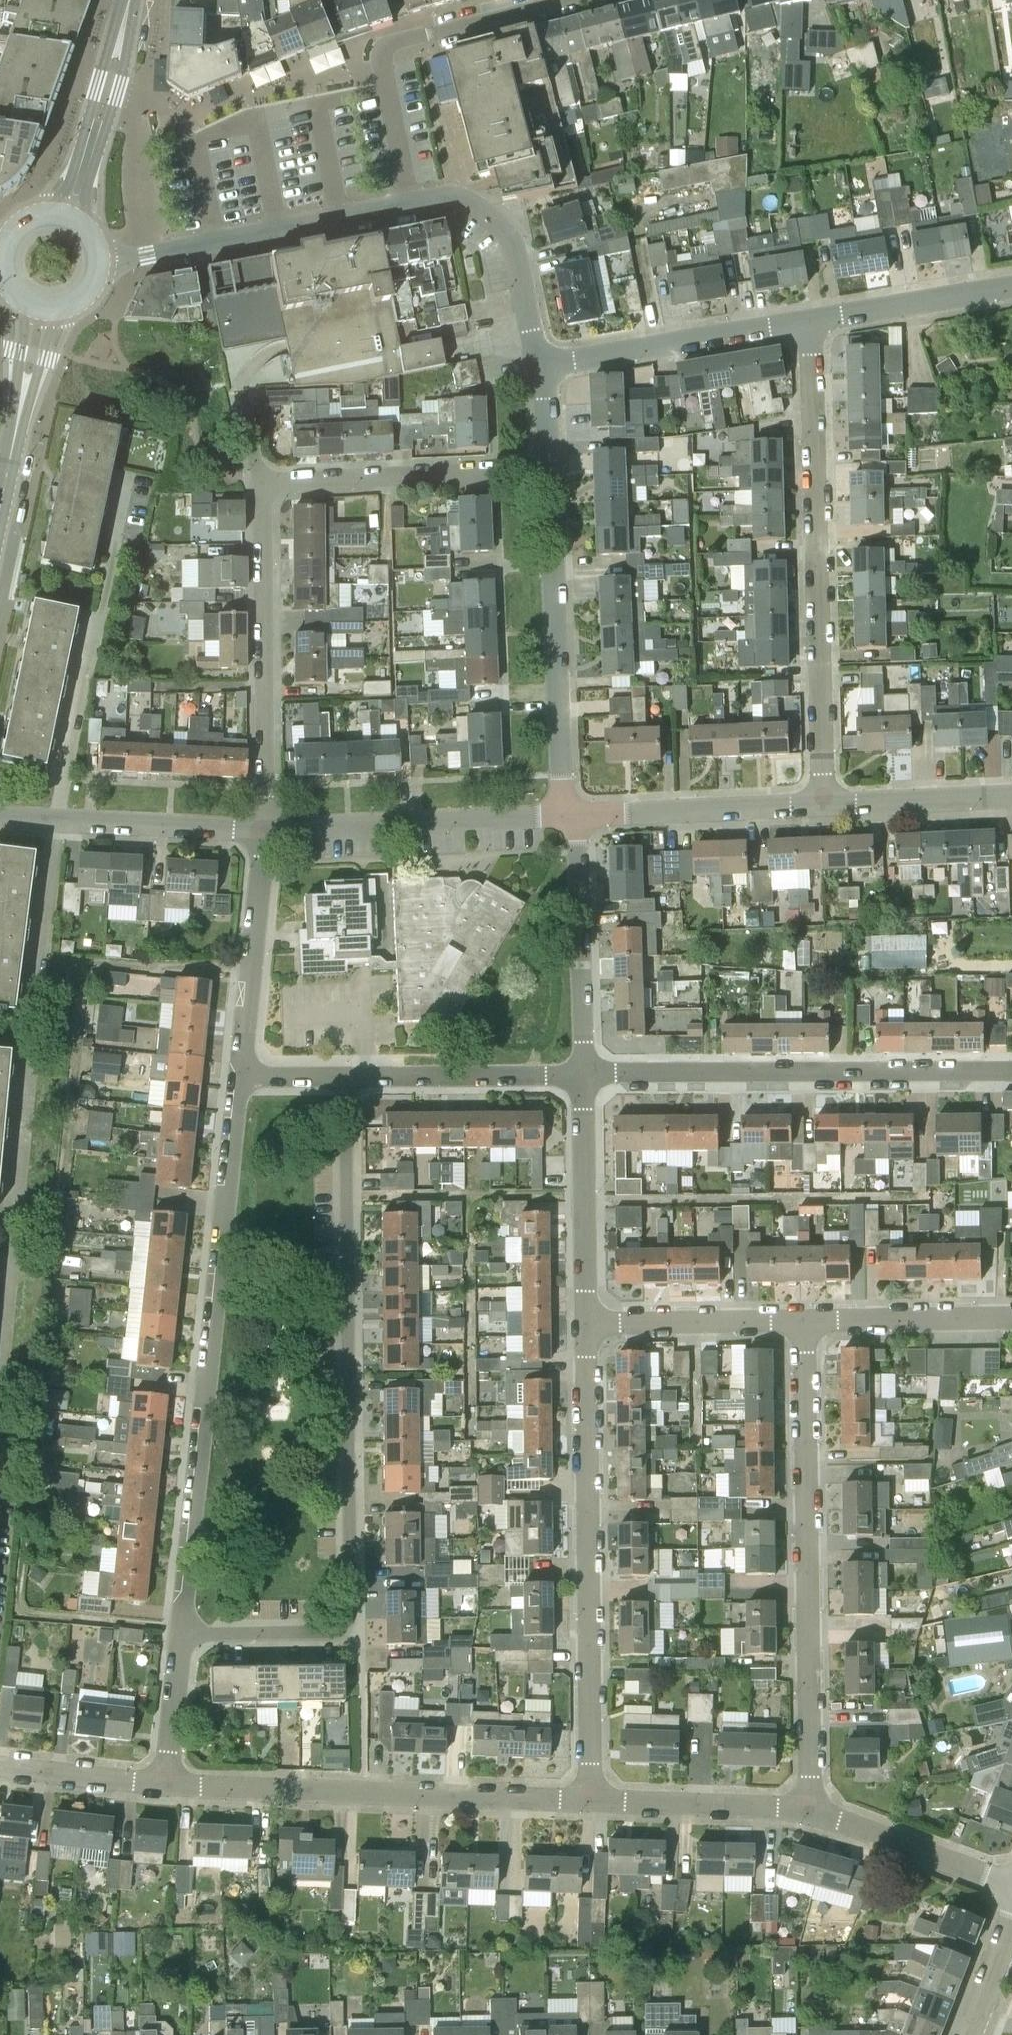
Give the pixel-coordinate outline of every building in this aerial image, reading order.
[(1,201),(5,198),(9,195),(13,192),(16,189),(19,186),(22,182),(25,178),(28,174),(32,166),(90,0),(0,0),(0,201),(1,201)] [(212,15),(240,16),(238,0),(174,0),(174,13),(172,51),(210,52),(212,15)] [(265,27),(263,0),(238,0),(240,16),(242,30),(243,30),(246,47),(244,47),(250,75),(277,64),(265,27)] [(306,52),(291,10),(290,0),(276,0),(277,22),(265,27),(277,64),(306,52)] [(322,0),(290,0),(291,10),(306,52),(336,39),(322,6),(322,0)] [(345,37),(370,29),(361,0),(334,0),(345,37)] [(370,29),(393,21),(386,0),(361,0),(370,29)] [(410,15),(431,8),(431,7),(429,0),(404,0),(410,15)] [(681,30),(681,29),(682,28),(677,13),(681,12),(678,0),(660,0),(653,2),(662,35),(668,62),(668,70),(669,76),(682,75),(682,59),(680,59),(673,32),(681,30)] [(703,24),(697,0),(678,0),(681,12),(677,13),(682,28),(681,29),(681,30),(690,65),(702,62),(694,27),(703,24)] [(703,24),(707,40),(733,33),(729,18),(740,15),(737,0),(697,0),(703,24)] [(779,0),(744,0),(746,11),(745,50),(755,50),(755,36),(762,34),(763,38),(770,36),(763,9),(781,4),(779,0)] [(780,55),(780,91),(810,91),(810,63),(800,62),(801,26),(803,26),(803,4),(813,2),(813,0),(779,0),(781,4),(782,10),(780,39),(780,55)] [(954,1),(957,15),(966,12),(963,0),(958,0),(954,1)] [(642,40),(662,35),(653,2),(618,11),(636,79),(652,76),(642,40)] [(621,83),(636,79),(618,11),(580,20),(589,53),(590,53),(613,47),(621,83)] [(600,93),(590,53),(589,53),(580,20),(563,25),(571,58),(573,64),(573,65),(580,64),(589,102),(598,100),(597,94),(600,93)] [(567,66),(573,64),(571,58),(563,25),(539,31),(548,64),(559,109),(576,105),(567,66)] [(579,186),(577,180),(559,109),(548,64),(539,31),(519,36),(522,47),(512,49),(511,45),(500,48),(498,41),(451,53),(451,52),(448,53),(481,182),(484,181),(484,180),(498,177),(505,205),(579,186)] [(845,58),(845,34),(813,33),(812,57),(845,58)] [(883,79),(880,68),(873,43),(845,50),(855,75),(861,73),(864,84),(883,79)] [(210,52),(172,51),(171,85),(191,99),(234,80),(236,79),(242,77),(239,51),(221,53),(210,52)] [(599,122),(625,116),(621,101),(597,106),(599,122)] [(717,162),(741,158),(740,137),(716,138),(717,162)] [(670,151),(670,167),(686,167),(686,151),(670,151)] [(704,165),(705,154),(705,151),(686,151),(686,167),(686,168),(704,165)] [(714,152),(705,154),(704,165),(707,164),(716,162),(714,152)] [(716,162),(707,164),(711,184),(713,197),(715,197),(745,191),(747,191),(747,187),(747,178),(747,156),(741,158),(717,162),(716,162)] [(667,157),(658,157),(658,169),(667,169),(667,157)] [(711,184),(707,164),(704,165),(686,168),(659,174),(663,194),(711,184)] [(963,179),(971,177),(969,168),(961,169),(963,179)] [(874,193),(890,190),(888,178),(872,181),(874,193)] [(937,221),(945,261),(970,257),(965,226),(963,216),(978,214),(973,188),(972,178),(957,180),(959,190),(961,203),(950,205),(953,218),(937,221)] [(621,195),(637,192),(634,179),(618,182),(621,195)] [(945,261),(937,221),(935,208),(920,210),(910,212),(906,187),(899,189),(890,190),(897,227),(912,225),(919,266),(945,261)] [(897,227),(890,190),(874,193),(876,204),(878,216),(880,230),(881,230),(897,227)] [(745,191),(715,197),(720,224),(727,222),(743,220),(745,219),(745,191)] [(596,247),(626,238),(624,225),(598,232),(595,219),(585,222),(581,207),(581,208),(580,206),(546,216),(554,245),(588,235),(588,236),(593,235),(596,247)] [(863,275),(856,234),(855,228),(830,232),(827,216),(812,218),(816,242),(831,240),(837,279),(863,275)] [(800,245),(816,242),(812,218),(787,222),(791,246),(774,249),(781,289),(807,285),(800,245)] [(729,232),(733,256),(749,253),(756,294),(781,289),(774,249),(758,251),(756,239),(747,240),(743,220),(727,222),(729,232)] [(436,312),(439,327),(467,322),(463,306),(448,309),(440,268),(439,268),(438,263),(449,260),(442,225),(420,229),(433,296),(436,312)] [(421,298),(433,296),(420,229),(397,234),(407,290),(408,290),(419,288),(421,298)] [(883,240),(881,230),(880,230),(856,234),(863,275),(888,271),(883,240)] [(719,258),(733,256),(729,232),(714,234),(716,246),(706,246),(708,255),(692,258),(693,261),(695,274),(700,303),(725,299),(720,268),(721,268),(719,258)] [(413,321),(408,290),(407,290),(397,234),(378,237),(391,301),(396,325),(413,321)] [(453,364),(443,366),(438,342),(399,350),(394,325),(396,325),(378,237),(355,242),(355,240),(320,247),(320,248),(268,259),(206,271),(218,330),(222,351),(285,339),(292,378),(288,379),(289,385),(294,385),(294,387),(352,385),(443,368),(451,366),(453,366),(453,364)] [(561,296),(599,288),(610,286),(604,256),(630,251),(626,238),(596,247),(587,250),(590,264),(556,271),(561,296)] [(695,274),(693,261),(677,264),(676,253),(666,254),(665,245),(648,247),(651,270),(667,267),(669,277),(670,277),(674,307),(700,303),(695,274)] [(194,273),(162,279),(170,325),(193,322),(203,320),(194,273)] [(122,322),(170,325),(162,279),(139,283),(122,322)] [(629,316),(642,313),(637,282),(623,284),(629,316)] [(599,288),(561,296),(567,326),(605,320),(599,288)] [(439,327),(436,312),(430,314),(425,323),(426,329),(424,330),(424,331),(439,328),(439,327)] [(890,374),(903,374),(902,347),(849,349),(849,375),(881,374),(890,374)] [(755,355),(765,416),(784,413),(781,400),(772,401),(769,382),(784,379),(780,350),(755,355)] [(754,418),(765,416),(755,355),(729,359),(734,389),(750,387),(754,418)] [(949,358),(936,367),(944,379),(957,370),(949,358)] [(719,392),(734,389),(729,359),(704,363),(714,424),(716,431),(725,430),(719,392)] [(453,366),(451,366),(455,390),(479,386),(474,361),(453,366)] [(790,361),(783,362),(784,369),(791,368),(790,361)] [(712,424),(714,424),(704,363),(679,367),(680,377),(668,379),(671,399),(671,400),(675,400),(685,399),(685,397),(699,395),(704,426),(712,424)] [(850,400),(881,399),(881,374),(849,375),(850,400)] [(903,374),(890,374),(890,384),(903,383),(903,374)] [(381,380),(383,408),(400,407),(399,377),(381,380)] [(671,399),(668,379),(654,379),(655,390),(647,390),(622,391),(621,378),(592,379),(593,403),(657,400),(671,399)] [(353,398),(363,398),(363,385),(353,386),(353,398)] [(923,414),(923,389),(908,389),(908,414),(923,414)] [(923,389),(923,414),(938,413),(938,390),(923,389)] [(292,460),(317,459),(314,391),(289,393),(290,405),(293,405),(293,417),(291,417),(292,460)] [(341,458),(340,417),(328,417),(327,391),(314,391),(317,459),(341,458)] [(685,399),(675,400),(676,408),(686,407),(685,399)] [(892,424),(906,424),(906,414),(892,414),(892,399),(881,399),(850,400),(851,425),(882,425),(892,424)] [(398,429),(483,424),(483,400),(436,401),(437,417),(400,418),(398,418),(398,424),(398,429)] [(657,400),(593,403),(594,429),(626,428),(625,414),(657,412),(657,400)] [(391,455),(390,424),(378,424),(377,401),(364,401),(364,410),(366,457),(391,455)] [(366,457),(364,410),(340,411),(340,417),(341,458),(366,457)] [(118,432),(70,422),(55,491),(103,504),(118,432)] [(483,424),(398,429),(399,451),(411,451),(411,442),(428,442),(428,437),(446,437),(447,451),(484,450),(483,424)] [(892,435),(906,435),(906,424),(892,424),(892,435)] [(883,450),(882,436),(882,425),(851,425),(851,451),(883,450)] [(734,441),(760,439),(759,427),(733,429),(734,441)] [(636,453),(659,452),(659,439),(635,440),(636,453)] [(740,468),(782,466),(782,442),(740,443),(740,468)] [(596,479),(658,476),(657,467),(626,468),(626,453),(595,454),(596,479)] [(906,475),(906,462),(887,462),(887,475),(906,475)] [(752,491),(783,490),(782,466),(740,468),(719,468),(720,479),(752,478),(752,491)] [(922,500),(922,499),(922,488),(884,490),(884,475),(852,476),(852,501),(915,500),(922,500)] [(597,505),(628,504),(628,502),(636,502),(636,488),(658,487),(658,476),(596,479),(597,505)] [(720,517),(783,515),(783,490),(752,491),(752,506),(720,507),(720,517)] [(103,504),(55,491),(40,564),(88,574),(103,504)] [(1005,492),(997,498),(997,504),(1004,505),(1011,505),(1011,492),(1005,492)] [(175,495),(175,519),(191,519),(191,506),(210,506),(210,519),(216,519),(216,533),(243,533),(243,505),(211,505),(211,495),(175,495)] [(915,500),(852,501),(853,526),(893,525),(893,511),(904,511),(904,509),(916,509),(926,508),(926,499),(922,499),(922,500),(915,500)] [(448,527),(489,525),(488,501),(446,503),(446,519),(425,520),(426,528),(440,527),(448,527)] [(671,527),(689,526),(688,501),(670,502),(671,527)] [(598,530),(629,529),(628,504),(597,505),(598,530)] [(997,504),(989,533),(1004,533),(1004,505),(997,504)] [(390,531),(404,530),(403,508),(390,508),(390,531)] [(338,534),(365,534),(365,525),(325,525),(325,510),(293,510),(293,534),(325,534),(338,534)] [(783,515),(720,517),(721,528),(753,528),(753,542),(784,541),(783,515)] [(647,528),(660,528),(659,517),(646,518),(647,528)] [(892,537),(915,536),(915,524),(892,526),(892,537)] [(489,525),(448,527),(448,529),(449,552),(458,552),(458,553),(490,552),(489,525)] [(440,537),(440,527),(426,528),(415,528),(416,538),(426,537),(435,537),(440,537)] [(629,529),(598,530),(599,556),(641,555),(640,538),(649,538),(649,539),(660,538),(660,528),(647,528),(629,529)] [(691,548),(690,529),(671,529),(672,549),(691,548)] [(293,560),(325,560),(325,534),(293,534),(293,560)] [(338,534),(338,546),(365,546),(365,534),(338,534)] [(728,554),(751,554),(751,541),(727,541),(728,554)] [(162,547),(146,547),(146,560),(162,560),(162,547)] [(905,574),(918,574),(933,574),(933,567),(933,564),(905,565),(905,562),(886,563),(885,550),(854,551),(855,575),(886,575),(905,574)] [(745,592),(754,591),(785,590),(784,565),(754,566),(751,566),(751,554),(728,554),(713,555),(713,567),(745,567),(745,592)] [(424,570),(450,569),(449,557),(423,557),(424,570)] [(294,585),(325,585),(325,560),(293,560),(294,585)] [(198,589),(182,590),(182,604),(203,603),(215,603),(215,589),(244,589),(244,562),(198,562),(198,589)] [(691,565),(682,565),(682,576),(691,576),(691,565)] [(644,603),(643,582),(663,581),(662,566),(627,567),(627,579),(600,580),(601,605),(644,603)] [(367,586),(388,586),(388,567),(367,567),(367,586)] [(450,569),(424,570),(424,582),(450,581),(450,569)] [(918,574),(905,574),(906,585),(918,585),(918,574)] [(856,601),(887,600),(886,575),(855,575),(856,601)] [(430,611),(492,608),(491,583),(447,585),(448,601),(429,601),(430,611)] [(145,600),(148,586),(140,585),(137,599),(145,600)] [(328,624),(363,623),(363,610),(351,610),(351,586),(325,585),(294,585),(294,612),(328,612),(328,624)] [(182,604),(182,590),(170,590),(170,604),(179,604),(182,604)] [(755,617),(786,616),(785,590),(754,591),(755,617)] [(724,602),(738,602),(737,591),(724,592),(724,602)] [(856,624),(887,623),(887,600),(856,601),(856,624)] [(689,615),(692,613),(692,601),(681,601),(681,608),(689,615)] [(602,629),(645,627),(644,614),(665,613),(664,602),(652,603),(644,603),(601,605),(602,629)] [(217,643),(245,643),(245,615),(203,616),(203,603),(182,604),(179,604),(179,614),(188,615),(187,621),(203,621),(203,626),(203,643),(217,643)] [(76,613),(32,604),(16,680),(60,689),(76,613)] [(146,604),(141,610),(147,616),(153,611),(146,604)] [(463,636),(493,634),(492,608),(430,611),(430,623),(437,623),(443,636),(463,636)] [(907,623),(919,623),(919,612),(906,612),(907,623)] [(745,617),(745,631),(746,642),(756,642),(786,641),(786,616),(755,617),(745,617)] [(141,642),(145,620),(132,618),(127,641),(141,642)] [(363,623),(328,624),(328,636),(363,636),(363,623)] [(887,623),(856,624),(857,649),(888,649),(887,637),(907,636),(907,634),(919,634),(919,623),(907,623),(887,623)] [(634,653),(667,651),(666,641),(645,642),(645,627),(602,629),(603,654),(634,653)] [(715,643),(737,643),(736,632),(715,632),(715,643)] [(424,663),(494,659),(493,634),(463,636),(463,651),(412,653),(395,653),(395,664),(424,663)] [(294,660),(363,659),(363,650),(326,650),(325,635),(294,636),(294,660)] [(666,641),(667,651),(677,651),(677,641),(666,641)] [(786,641),(756,642),(756,653),(756,668),(787,667),(786,641)] [(245,669),(245,643),(217,643),(217,658),(196,659),(196,670),(245,669)] [(936,644),(923,645),(924,660),(937,658),(936,644)] [(892,662),(915,662),(915,648),(891,648),(892,662)] [(677,651),(677,661),(690,660),(690,650),(677,651)] [(634,653),(603,654),(604,679),(635,678),(656,677),(655,662),(677,661),(677,651),(667,651),(634,653)] [(1011,673),(1011,657),(997,657),(996,663),(997,673),(1011,673)] [(363,659),(294,660),(294,686),(326,686),(326,669),(363,669),(363,659)] [(494,659),(424,663),(424,673),(454,672),(455,692),(468,691),(467,687),(495,686),(494,659)] [(997,685),(997,673),(996,663),(984,664),(985,679),(985,708),(998,707),(997,700),(998,700),(997,685)] [(997,673),(997,685),(1011,686),(1011,673),(997,673)] [(885,750),(884,696),(883,674),(861,675),(861,688),(875,688),(875,704),(859,705),(860,751),(885,750)] [(16,680),(0,758),(0,760),(44,769),(60,689),(16,680)] [(113,682),(113,692),(126,692),(126,682),(113,682)] [(149,694),(149,683),(127,682),(127,694),(149,694)] [(765,726),(766,756),(790,755),(789,725),(773,726),(772,699),(787,698),(786,682),(762,683),(765,726)] [(362,698),(391,697),(390,683),(362,683),(362,698)] [(741,757),(766,756),(765,726),(762,683),(751,684),(753,726),(740,727),(741,757)] [(936,687),(921,688),(922,722),(934,722),(935,748),(961,747),(960,715),(960,705),(959,684),(949,685),(949,706),(937,707),(936,687)] [(959,684),(960,705),(968,705),(967,684),(959,684)] [(427,706),(452,704),(451,692),(416,694),(416,685),(396,686),(396,701),(406,700),(406,707),(427,706)] [(909,725),(922,724),(920,685),(908,685),(908,695),(884,696),(885,750),(911,749),(909,725)] [(674,711),(687,711),(687,687),(673,687),(674,711)] [(246,709),(245,693),(235,693),(235,709),(246,709)] [(691,759),(717,758),(715,695),(713,695),(714,728),(690,729),(691,759)] [(741,757),(740,727),(725,727),(723,695),(715,695),(717,758),(741,757)] [(407,721),(406,707),(406,700),(396,701),(393,701),(394,722),(407,721)] [(608,763),(635,762),(632,700),(610,700),(611,716),(621,716),(621,733),(607,733),(608,763)] [(632,700),(635,762),(660,761),(659,729),(647,729),(646,700),(632,700)] [(369,726),(370,744),(371,774),(398,773),(396,727),(380,728),(379,701),(369,701),(369,712),(369,726)] [(452,704),(427,706),(427,717),(452,716),(452,704)] [(295,777),(320,776),(317,705),(308,705),(309,726),(304,726),(304,746),(294,746),(295,777)] [(345,775),(344,745),(330,745),(328,714),(319,714),(319,705),(317,705),(320,776),(345,775)] [(208,719),(208,710),(199,709),(199,719),(208,719)] [(91,720),(100,721),(102,721),(102,712),(91,712),(91,720)] [(357,726),(369,726),(369,712),(357,713),(357,726)] [(1011,737),(1011,713),(998,713),(999,737),(1011,737)] [(986,714),(971,715),(960,715),(961,747),(987,746),(986,714)] [(149,732),(150,716),(140,716),(139,731),(149,732)] [(171,776),(173,748),(158,747),(160,717),(150,716),(149,732),(148,747),(147,775),(171,776)] [(435,746),(498,743),(497,717),(465,718),(465,719),(455,720),(456,735),(428,736),(429,747),(435,746)] [(196,777),(199,719),(189,718),(188,732),(186,732),(185,748),(173,748),(171,776),(196,777)] [(220,778),(222,740),(221,740),(221,735),(207,735),(208,719),(199,719),(196,777),(220,778)] [(123,773),(124,745),(124,731),(100,730),(100,721),(88,720),(87,743),(99,744),(97,772),(123,773)] [(222,740),(220,778),(245,780),(247,753),(245,753),(245,742),(222,740)] [(801,740),(790,740),(791,754),(801,753),(801,740)] [(498,743),(435,746),(436,755),(458,754),(459,770),(499,768),(498,743)] [(345,775),(371,774),(370,744),(344,745),(345,775)] [(148,747),(124,745),(123,773),(147,775),(148,747)] [(425,747),(409,748),(410,767),(426,766),(425,747)] [(293,753),(284,753),(284,762),(293,762),(293,753)] [(971,833),(973,896),(984,896),(983,863),(997,863),(995,831),(971,833)] [(961,897),(973,896),(971,833),(946,834),(948,865),(958,865),(959,884),(961,884),(961,897)] [(923,866),(948,865),(946,834),(922,835),(923,866)] [(921,866),(923,866),(922,835),(895,836),(897,867),(912,867),(912,870),(921,869),(921,866)] [(847,840),(849,871),(874,870),(873,839),(847,840)] [(824,872),(849,871),(847,840),(822,841),(824,872)] [(810,873),(824,872),(822,841),(797,842),(798,874),(799,889),(810,888),(810,873)] [(773,891),(799,889),(798,874),(797,842),(770,844),(771,872),(760,872),(762,905),(774,904),(773,891)] [(762,905),(760,872),(748,873),(746,845),(722,846),(723,886),(747,885),(748,905),(762,905)] [(723,886),(722,846),(694,847),(695,851),(679,852),(680,873),(681,883),(692,883),(692,877),(694,877),(694,879),(709,878),(710,896),(714,896),(714,909),(724,909),(723,895),(723,886)] [(680,873),(679,852),(661,852),(662,862),(642,863),(641,849),(611,851),(612,875),(680,873)] [(23,934),(33,855),(0,851),(0,931),(23,934)] [(107,892),(108,858),(79,857),(77,890),(107,892)] [(148,922),(149,895),(137,895),(137,893),(138,894),(140,860),(108,858),(107,892),(108,892),(107,906),(136,908),(135,921),(139,921),(148,922)] [(188,911),(189,896),(191,863),(165,862),(163,896),(149,895),(148,922),(164,923),(165,910),(188,911)] [(191,863),(189,896),(203,897),(202,912),(213,913),(213,916),(229,916),(230,897),(215,896),(216,864),(191,863)] [(995,891),(1010,890),(1009,867),(994,867),(995,891)] [(612,902),(627,901),(627,914),(656,913),(655,901),(646,901),(645,887),(663,887),(663,884),(681,883),(680,873),(612,875),(612,902)] [(454,891),(442,886),(441,879),(391,881),(395,963),(395,971),(398,1023),(455,1021),(523,906),(484,882),(481,887),(476,884),(470,882),(463,883),(458,886),(454,891)] [(320,895),(302,896),(304,942),(297,943),(299,976),(342,974),(342,968),(372,966),(372,972),(395,971),(395,963),(384,964),(378,958),(370,958),(369,941),(374,941),(373,907),(361,908),(360,883),(320,885),(320,895)] [(914,899),(925,899),(924,886),(913,886),(914,899)] [(924,886),(925,899),(934,898),(935,898),(935,886),(924,886)] [(850,889),(850,903),(861,902),(860,888),(850,889)] [(838,903),(850,903),(850,889),(837,890),(838,903)] [(799,891),(800,904),(801,904),(809,903),(808,890),(799,891)] [(77,918),(78,892),(62,891),(60,917),(77,918)] [(790,904),(800,904),(799,891),(789,891),(790,904)] [(723,895),(724,909),(733,908),(733,895),(723,895)] [(814,904),(800,905),(801,917),(814,916),(814,904)] [(850,909),(851,920),(859,919),(858,909),(850,909)] [(657,941),(657,929),(662,929),(661,913),(656,913),(627,914),(627,930),(613,931),(614,958),(642,957),(657,957),(657,941)] [(3,1016),(4,1012),(12,1013),(23,934),(0,931),(0,1016),(3,1016)] [(872,969),(927,968),(926,935),(871,936),(871,937),(872,951),(872,969)] [(796,951),(783,951),(784,971),(796,971),(796,951)] [(615,984),(643,983),(642,957),(614,958),(615,984)] [(125,988),(126,974),(97,972),(94,974),(93,985),(125,988)] [(674,981),(674,972),(658,972),(659,983),(673,983),(673,981),(674,981)] [(172,1006),(207,1010),(210,984),(159,978),(158,989),(174,991),(172,1006)] [(984,979),(984,998),(1005,998),(1005,979),(984,979)] [(644,1010),(643,984),(643,983),(615,984),(616,1011),(644,1010)] [(659,994),(674,993),(674,983),(673,983),(659,983),(659,994)] [(845,984),(834,984),(834,995),(845,995),(845,984)] [(904,1052),(931,1052),(930,995),(919,995),(919,1023),(904,1024),(904,1052)] [(957,1052),(957,1023),(941,1023),(941,995),(930,995),(931,1052),(957,1052)] [(751,1055),(776,1055),(776,997),(766,997),(765,997),(765,1026),(751,1026),(751,1055)] [(777,997),(777,1012),(787,1012),(787,997),(777,997)] [(97,1024),(121,1026),(123,1008),(99,1006),(97,1024)] [(204,1035),(207,1010),(172,1006),(169,1031),(204,1035)] [(644,1010),(616,1011),(617,1039),(645,1038),(644,1010)] [(904,1052),(904,1024),(889,1024),(889,1010),(876,1010),(876,1053),(904,1052)] [(957,1023),(957,1052),(984,1052),(985,1010),(972,1010),(972,1023),(957,1023)] [(803,1026),(803,1055),(830,1054),(830,1012),(818,1013),(818,1026),(803,1026)] [(751,1055),(751,1026),(751,1020),(735,1020),(735,1013),(722,1013),(722,1055),(751,1055)] [(121,1030),(121,1026),(97,1024),(95,1042),(119,1045),(121,1030)] [(688,1038),(703,1037),(703,1026),(688,1026),(688,1038)] [(778,1055),(803,1055),(803,1026),(777,1026),(778,1055)] [(204,1035),(169,1031),(159,1030),(156,1055),(167,1056),(202,1060),(204,1035)] [(91,1048),(92,1039),(83,1038),(82,1047),(91,1048)] [(2,1133),(9,1053),(0,1053),(0,1133),(2,1133)] [(119,1076),(120,1057),(93,1054),(91,1074),(105,1075),(119,1076)] [(199,1086),(202,1060),(167,1056),(164,1083),(199,1086)] [(104,1083),(105,1075),(91,1074),(91,1082),(104,1083)] [(196,1112),(199,1086),(164,1083),(161,1108),(196,1112)] [(95,1092),(91,1086),(78,1085),(77,1097),(94,1099),(95,1092)] [(1003,1090),(1003,1110),(1011,1110),(1011,1091),(1003,1090)] [(193,1137),(196,1112),(161,1108),(159,1134),(193,1137)] [(86,1126),(111,1129),(113,1115),(88,1112),(86,1126)] [(937,1157),(960,1157),(959,1113),(948,1113),(948,1117),(937,1117),(937,1157)] [(959,1113),(960,1157),(982,1157),(982,1117),(971,1117),(971,1113),(959,1113)] [(489,1149),(515,1149),(515,1114),(489,1115),(489,1149)] [(515,1114),(515,1149),(542,1149),(542,1114),(515,1114)] [(992,1141),(1005,1139),(1004,1114),(992,1115),(992,1141)] [(385,1149),(413,1149),(413,1115),(385,1115),(385,1149)] [(413,1149),(438,1149),(438,1115),(413,1115),(413,1149)] [(438,1149),(464,1149),(464,1115),(438,1115),(438,1149)] [(464,1149),(489,1149),(489,1115),(464,1115),(464,1149)] [(890,1145),(890,1160),(914,1160),(914,1144),(915,1144),(914,1117),(890,1118),(890,1145)] [(804,1173),(804,1146),(792,1146),(792,1118),(768,1119),(768,1146),(768,1162),(781,1162),(791,1162),(791,1173),(804,1173)] [(841,1152),(841,1145),(841,1118),(815,1118),(815,1146),(804,1146),(804,1173),(817,1173),(817,1165),(826,1165),(826,1156),(830,1156),(830,1152),(841,1152)] [(841,1145),(865,1145),(865,1118),(841,1118),(841,1145)] [(890,1160),(890,1145),(890,1118),(865,1118),(865,1145),(865,1160),(865,1175),(876,1175),(876,1159),(890,1159),(890,1160)] [(626,1154),(642,1153),(642,1119),(615,1119),(616,1154),(616,1181),(616,1197),(643,1196),(643,1180),(627,1181),(626,1154)] [(642,1153),(657,1153),(667,1153),(667,1119),(642,1119),(642,1153)] [(693,1165),(693,1153),(693,1119),(667,1119),(667,1153),(667,1166),(667,1184),(678,1184),(678,1166),(693,1165)] [(708,1167),(720,1167),(720,1148),(719,1119),(693,1119),(693,1153),(708,1153),(708,1167)] [(753,1161),(768,1162),(768,1146),(768,1119),(742,1119),(742,1146),(731,1146),(731,1148),(731,1167),(731,1173),(744,1173),(744,1167),(753,1167),(753,1161)] [(109,1144),(111,1129),(86,1126),(84,1141),(87,1141),(109,1144)] [(193,1137),(159,1134),(140,1132),(139,1143),(157,1145),(156,1159),(156,1160),(191,1163),(193,1137)] [(87,1141),(84,1141),(72,1142),(71,1150),(86,1152),(87,1141)] [(982,1143),(983,1160),(979,1160),(979,1180),(992,1179),(992,1160),(992,1143),(982,1143)] [(188,1190),(191,1163),(156,1160),(154,1176),(139,1174),(138,1184),(122,1183),(120,1195),(120,1197),(154,1200),(155,1186),(188,1190)] [(856,1175),(865,1175),(865,1160),(856,1160),(856,1175)] [(927,1165),(927,1186),(940,1185),(940,1161),(927,1161),(927,1165)] [(397,1175),(413,1175),(412,1162),(397,1163),(397,1175)] [(479,1180),(490,1180),(490,1164),(479,1164),(479,1180)] [(490,1164),(490,1180),(499,1180),(499,1164),(490,1164)] [(428,1181),(437,1181),(437,1165),(428,1165),(428,1181)] [(437,1165),(437,1181),(437,1185),(452,1185),(452,1165),(437,1165)] [(927,1186),(927,1165),(913,1165),(913,1185),(913,1193),(926,1193),(927,1186)] [(657,1184),(667,1184),(667,1166),(657,1166),(657,1184)] [(530,1175),(530,1191),(542,1191),(541,1174),(530,1175)] [(380,1191),(386,1191),(413,1191),(413,1175),(397,1175),(380,1175),(380,1191)] [(678,1184),(667,1184),(667,1195),(678,1195),(678,1184)] [(749,1184),(732,1184),(732,1193),(749,1193),(749,1184)] [(120,1197),(120,1195),(112,1195),(111,1209),(135,1211),(134,1223),(149,1224),(147,1239),(182,1243),(185,1216),(152,1212),(154,1200),(120,1197)] [(519,1240),(547,1239),(547,1215),(526,1215),(525,1202),(501,1203),(501,1225),(509,1225),(509,1238),(519,1238),(519,1240)] [(381,1242),(416,1242),(416,1239),(429,1239),(429,1203),(395,1204),(395,1216),(381,1216),(381,1242)] [(480,1205),(475,1211),(481,1217),(487,1210),(480,1205)] [(825,1283),(825,1248),(809,1249),(809,1217),(824,1217),(824,1206),(799,1207),(799,1218),(798,1218),(799,1283),(825,1283)] [(984,1221),(985,1207),(961,1207),(961,1221),(984,1221)] [(616,1229),(642,1229),(642,1208),(616,1209),(616,1229)] [(733,1231),(750,1231),(749,1208),(733,1208),(733,1231)] [(731,1211),(715,1211),(715,1224),(731,1224),(731,1211)] [(692,1224),(692,1212),(683,1212),(683,1224),(692,1224)] [(905,1282),(904,1247),(890,1247),(890,1232),(879,1232),(879,1212),(864,1212),(864,1248),(877,1248),(878,1282),(905,1282)] [(918,1232),(929,1232),(929,1216),(918,1216),(918,1232)] [(929,1216),(929,1232),(939,1232),(939,1216),(929,1216)] [(774,1284),(799,1283),(798,1218),(783,1218),(783,1238),(788,1238),(788,1249),(774,1249),(774,1284)] [(668,1235),(668,1219),(657,1220),(657,1235),(668,1235)] [(694,1252),(694,1284),(720,1284),(720,1253),(733,1253),(733,1227),(720,1227),(720,1235),(709,1235),(709,1251),(694,1252)] [(956,1246),(956,1281),(981,1281),(981,1231),(970,1231),(970,1246),(956,1246)] [(825,1248),(825,1283),(852,1283),(851,1248),(850,1248),(850,1233),(839,1233),(839,1248),(825,1248)] [(774,1284),(774,1249),(761,1249),(761,1235),(747,1234),(747,1284),(774,1284)] [(180,1268),(182,1243),(147,1239),(145,1265),(180,1268)] [(519,1264),(548,1264),(547,1239),(519,1240),(519,1264)] [(416,1267),(416,1242),(381,1242),(381,1267),(416,1267)] [(486,1246),(475,1246),(475,1262),(486,1262),(486,1246)] [(930,1281),(956,1281),(956,1246),(930,1247),(930,1281)] [(905,1282),(930,1281),(930,1247),(904,1247),(905,1282)] [(116,1251),(115,1261),(131,1263),(132,1253),(116,1251)] [(452,1266),(460,1266),(461,1266),(461,1252),(452,1252),(452,1266)] [(617,1285),(643,1285),(643,1252),(616,1252),(617,1285)] [(668,1285),(668,1252),(657,1252),(643,1252),(643,1285),(668,1285)] [(694,1252),(678,1252),(668,1252),(668,1285),(694,1284),(694,1252)] [(131,1263),(115,1261),(90,1259),(88,1273),(113,1275),(114,1272),(130,1273),(131,1263)] [(505,1264),(489,1265),(489,1275),(505,1275),(505,1264)] [(519,1289),(548,1289),(548,1264),(519,1264),(519,1289)] [(177,1294),(180,1268),(145,1265),(142,1290),(177,1294)] [(381,1294),(417,1293),(416,1267),(381,1267),(381,1294)] [(431,1277),(447,1277),(447,1267),(431,1267),(431,1277)] [(67,1309),(90,1311),(92,1292),(69,1289),(67,1309)] [(519,1314),(548,1313),(548,1289),(519,1289),(519,1314)] [(174,1320),(177,1294),(142,1290),(139,1317),(174,1320)] [(382,1320),(417,1319),(431,1319),(431,1293),(417,1293),(381,1294),(382,1320)] [(489,1302),(477,1302),(477,1312),(489,1311),(489,1302)] [(489,1314),(506,1314),(506,1303),(489,1303),(489,1314)] [(88,1330),(90,1311),(67,1309),(66,1328),(88,1330)] [(460,1310),(450,1310),(450,1318),(460,1318),(460,1310)] [(520,1338),(548,1337),(548,1313),(519,1314),(520,1338)] [(506,1314),(489,1314),(489,1323),(489,1324),(505,1324),(506,1314)] [(172,1345),(174,1320),(139,1317),(127,1315),(125,1340),(137,1341),(172,1345)] [(382,1346),(417,1345),(417,1319),(382,1320),(382,1346)] [(464,1319),(449,1319),(431,1319),(431,1330),(464,1330),(464,1319)] [(505,1351),(505,1362),(522,1362),(549,1362),(548,1337),(520,1338),(520,1351),(505,1351)] [(169,1371),(172,1345),(137,1341),(134,1367),(169,1371)] [(417,1345),(382,1346),(382,1372),(433,1371),(432,1360),(417,1360),(417,1345)] [(972,1377),(986,1377),(986,1350),(971,1351),(972,1377)] [(986,1350),(986,1377),(999,1377),(1000,1350),(986,1350)] [(843,1375),(871,1375),(871,1362),(885,1362),(885,1351),(842,1351),(843,1375)] [(927,1376),(926,1351),(906,1351),(906,1375),(927,1376)] [(943,1351),(926,1351),(927,1376),(943,1376),(943,1351)] [(943,1376),(958,1376),(957,1351),(943,1351),(943,1376)] [(958,1376),(972,1377),(971,1351),(957,1351),(958,1376)] [(745,1377),(773,1377),(772,1352),(745,1352),(745,1377)] [(674,1378),(690,1378),(690,1353),(673,1353),(674,1378)] [(702,1376),(718,1376),(717,1353),(702,1353),(702,1376)] [(618,1379),(646,1379),(646,1354),(618,1354),(618,1379)] [(104,1377),(130,1380),(132,1362),(106,1360),(104,1377)] [(476,1373),(499,1373),(499,1362),(499,1360),(476,1360),(476,1373)] [(521,1408),(549,1408),(549,1382),(540,1382),(540,1372),(503,1373),(503,1408),(521,1408)] [(882,1375),(871,1375),(843,1375),(843,1400),(882,1400),(882,1375)] [(943,1376),(927,1376),(927,1400),(933,1401),(939,1401),(943,1376)] [(942,1401),(944,1401),(956,1402),(958,1402),(958,1376),(943,1376),(939,1401),(942,1401)] [(129,1394),(130,1380),(104,1377),(102,1396),(116,1397),(115,1403),(119,1404),(117,1419),(115,1419),(115,1420),(126,1421),(164,1425),(167,1397),(131,1393),(131,1395),(129,1394)] [(715,1400),(773,1400),(773,1377),(745,1377),(745,1391),(728,1391),(715,1391),(715,1400)] [(619,1403),(677,1403),(677,1393),(646,1393),(646,1379),(618,1379),(619,1403)] [(383,1418),(418,1417),(430,1417),(430,1402),(433,1402),(433,1395),(441,1395),(441,1381),(412,1381),(412,1391),(382,1391),(383,1418)] [(463,1395),(463,1382),(441,1383),(442,1395),(463,1395)] [(67,1392),(50,1391),(48,1409),(65,1411),(67,1392)] [(1000,1397),(1001,1411),(1011,1411),(1011,1397),(1000,1397)] [(746,1425),(773,1425),(773,1400),(715,1400),(715,1412),(746,1412),(746,1425)] [(871,1425),(882,1424),(887,1424),(887,1411),(902,1410),(902,1400),(882,1400),(843,1400),(843,1424),(871,1425)] [(923,1410),(933,1410),(933,1401),(927,1400),(923,1400),(923,1410)] [(32,1403),(23,1402),(21,1417),(30,1418),(32,1403)] [(677,1413),(677,1410),(677,1403),(619,1403),(619,1428),(656,1427),(661,1427),(661,1413),(677,1413)] [(521,1408),(521,1422),(507,1422),(507,1432),(521,1432),(549,1432),(549,1408),(521,1408)] [(940,1445),(957,1446),(958,1416),(941,1415),(940,1445)] [(383,1444),(418,1443),(418,1417),(383,1418),(383,1444)] [(161,1450),(164,1425),(126,1421),(115,1420),(112,1444),(95,1442),(95,1443),(161,1450)] [(507,1422),(491,1422),(491,1433),(507,1432),(507,1422)] [(882,1439),(882,1424),(871,1425),(843,1424),(843,1450),(880,1449),(881,1460),(898,1460),(923,1460),(929,1457),(929,1448),(923,1448),(923,1445),(894,1445),(894,1439),(882,1439)] [(56,1439),(89,1442),(94,1442),(95,1429),(57,1425),(56,1439)] [(746,1449),(774,1449),(773,1425),(746,1425),(746,1449)] [(656,1452),(662,1452),(677,1452),(677,1437),(656,1437),(656,1427),(619,1428),(619,1452),(647,1452),(647,1443),(656,1442),(656,1452)] [(491,1433),(476,1433),(476,1440),(492,1440),(492,1442),(507,1442),(507,1432),(491,1433)] [(521,1457),(549,1457),(549,1432),(521,1432),(521,1457)] [(433,1443),(449,1443),(449,1433),(432,1433),(433,1443)] [(725,1449),(735,1449),(735,1437),(712,1437),(712,1449),(725,1449)] [(64,1448),(65,1440),(56,1439),(55,1447),(64,1448)] [(158,1476),(161,1450),(95,1443),(94,1452),(125,1456),(123,1472),(158,1476)] [(383,1469),(417,1468),(418,1443),(383,1444),(383,1469)] [(433,1443),(433,1453),(449,1453),(449,1443),(433,1443)] [(994,1449),(995,1452),(953,1465),(957,1480),(1011,1463),(1011,1443),(994,1449)] [(729,1474),(774,1473),(774,1449),(746,1449),(735,1449),(735,1461),(725,1461),(725,1474),(729,1474)] [(656,1452),(647,1452),(619,1452),(619,1477),(647,1477),(655,1477),(654,1460),(662,1460),(662,1452),(656,1452)] [(677,1452),(662,1452),(662,1460),(662,1462),(677,1462),(677,1452)] [(549,1457),(521,1457),(521,1469),(506,1469),(506,1482),(550,1481),(549,1457)] [(904,1480),(931,1480),(932,1464),(904,1465),(904,1480)] [(383,1495),(422,1493),(434,1493),(434,1483),(427,1484),(427,1468),(417,1468),(383,1469),(383,1495)] [(49,1489),(76,1492),(82,1493),(83,1481),(77,1481),(78,1475),(50,1472),(49,1489)] [(155,1502),(158,1476),(123,1472),(122,1485),(103,1483),(101,1497),(155,1502)] [(1002,1475),(1006,1487),(1011,1485),(1011,1472),(1002,1475)] [(774,1499),(774,1473),(729,1474),(730,1500),(774,1499)] [(476,1492),(503,1492),(503,1477),(489,1477),(478,1477),(476,1477),(476,1487),(476,1492)] [(655,1477),(647,1477),(619,1477),(619,1501),(647,1501),(662,1501),(662,1490),(662,1477),(655,1477)] [(890,1509),(890,1484),(844,1485),(844,1510),(873,1509),(890,1509)] [(448,1493),(448,1494),(448,1503),(462,1503),(476,1503),(477,1503),(476,1492),(476,1487),(448,1487),(448,1493)] [(74,1511),(76,1492),(49,1489),(47,1508),(69,1510),(74,1511)] [(476,1492),(477,1503),(476,1507),(504,1507),(503,1492),(476,1492)] [(152,1528),(155,1502),(101,1497),(100,1506),(104,1507),(102,1522),(118,1524),(152,1528)] [(670,1512),(698,1511),(698,1499),(670,1499),(670,1512)] [(698,1511),(725,1511),(725,1499),(698,1499),(698,1511)] [(504,1532),(550,1532),(550,1504),(521,1504),(521,1502),(509,1502),(509,1516),(509,1531),(504,1531),(504,1532)] [(384,1542),(434,1541),(434,1516),(441,1516),(441,1503),(422,1504),(413,1504),(414,1514),(384,1514),(384,1542)] [(462,1503),(463,1511),(469,1517),(476,1517),(476,1503),(462,1503)] [(47,1508),(46,1516),(68,1518),(69,1510),(47,1508)] [(873,1509),(844,1510),(844,1537),(874,1537),(873,1509)] [(670,1522),(698,1522),(698,1511),(670,1512),(670,1522)] [(698,1511),(698,1522),(725,1522),(725,1511),(698,1511)] [(991,1526),(994,1534),(1005,1531),(1008,1540),(1011,1539),(1011,1519),(991,1526)] [(746,1549),(775,1550),(775,1523),(746,1523),(746,1521),(731,1521),(732,1550),(746,1549)] [(150,1553),(152,1528),(118,1524),(115,1549),(150,1553)] [(620,1551),(648,1551),(648,1525),(620,1525),(620,1551)] [(550,1532),(504,1532),(504,1557),(550,1557),(550,1532)] [(84,1546),(101,1548),(102,1537),(86,1535),(84,1546)] [(890,1551),(905,1550),(932,1550),(931,1539),(904,1540),(890,1540),(890,1550),(890,1551)] [(477,1577),(477,1575),(453,1575),(453,1562),(434,1562),(434,1541),(384,1542),(384,1568),(423,1568),(423,1577),(477,1577)] [(100,1558),(101,1548),(84,1546),(83,1556),(100,1558)] [(941,1547),(933,1549),(935,1563),(944,1561),(941,1547)] [(147,1578),(150,1553),(115,1549),(112,1575),(147,1578)] [(775,1550),(746,1549),(746,1576),(775,1575),(775,1550)] [(885,1551),(885,1564),(932,1564),(932,1560),(932,1550),(905,1550),(890,1551),(890,1550),(890,1551),(885,1551)] [(620,1577),(649,1577),(659,1577),(659,1551),(648,1551),(620,1551),(620,1577)] [(489,1552),(480,1552),(480,1564),(489,1564),(489,1552)] [(945,1564),(935,1566),(938,1581),(948,1579),(945,1564)] [(477,1578),(505,1577),(505,1565),(477,1565),(477,1575),(477,1577),(477,1578)] [(845,1590),(874,1590),(886,1590),(885,1565),(845,1565),(845,1590)] [(39,1585),(46,1574),(34,1566),(27,1577),(39,1585)] [(147,1578),(112,1575),(98,1573),(96,1597),(77,1596),(76,1600),(68,1599),(66,1611),(75,1612),(75,1613),(108,1617),(110,1601),(144,1604),(147,1578)] [(698,1590),(725,1590),(725,1574),(698,1574),(698,1579),(698,1590)] [(477,1589),(477,1588),(477,1578),(477,1577),(423,1577),(423,1589),(477,1589)] [(477,1578),(477,1588),(505,1588),(505,1577),(477,1578)] [(690,1579),(687,1579),(680,1579),(673,1579),(671,1579),(671,1590),(698,1590),(698,1579),(690,1579)] [(918,1579),(918,1589),(932,1589),(932,1579),(918,1579)] [(521,1611),(552,1611),(551,1584),(521,1584),(521,1586),(509,1586),(509,1599),(521,1599),(521,1611)] [(925,1589),(917,1592),(921,1602),(929,1598),(925,1589)] [(946,1593),(935,1589),(932,1598),(943,1602),(946,1593)] [(699,1601),(698,1590),(671,1590),(671,1601),(699,1601)] [(698,1590),(699,1601),(725,1601),(725,1590),(698,1590)] [(874,1590),(845,1590),(846,1617),(874,1617),(874,1590)] [(384,1621),(426,1621),(426,1593),(384,1594),(384,1621)] [(747,1628),(776,1628),(776,1603),(746,1603),(747,1628)] [(660,1630),(660,1604),(649,1604),(621,1604),(621,1631),(650,1631),(650,1630),(660,1630)] [(1005,1661),(1011,1660),(1011,1636),(1007,1607),(998,1608),(984,1612),(969,1615),(943,1620),(948,1667),(1005,1661)] [(521,1611),(522,1637),(552,1638),(552,1611),(521,1611)] [(891,1631),(920,1630),(924,1620),(891,1620),(891,1631)] [(426,1621),(384,1621),(385,1647),(426,1647),(426,1621)] [(776,1628),(747,1628),(735,1628),(735,1656),(776,1656),(776,1628)] [(142,1632),(118,1629),(118,1631),(114,1630),(112,1641),(141,1645),(142,1632)] [(111,1631),(99,1630),(97,1641),(110,1643),(111,1631)] [(920,1630),(891,1631),(891,1641),(917,1641),(920,1630)] [(650,1631),(621,1631),(621,1657),(650,1657),(650,1631)] [(500,1640),(512,1640),(512,1635),(491,1635),(491,1650),(500,1650),(500,1640)] [(422,1648),(422,1660),(449,1660),(449,1649),(460,1648),(470,1648),(470,1640),(431,1641),(431,1648),(422,1648)] [(500,1650),(500,1652),(527,1651),(527,1641),(512,1640),(500,1640),(500,1650)] [(847,1671),(875,1671),(875,1644),(846,1645),(847,1671)] [(38,1732),(43,1690),(15,1686),(19,1649),(6,1647),(1,1687),(14,1689),(9,1729),(38,1732)] [(449,1649),(449,1660),(449,1670),(449,1675),(460,1675),(460,1648),(449,1649)] [(460,1648),(460,1675),(471,1675),(471,1648),(470,1648),(460,1648)] [(500,1652),(499,1662),(527,1662),(527,1660),(527,1651),(500,1652)] [(699,1670),(699,1659),(697,1659),(671,1659),(671,1670),(699,1670)] [(699,1659),(699,1670),(726,1670),(726,1659),(699,1659)] [(422,1660),(423,1670),(449,1669),(449,1660),(422,1660)] [(500,1672),(524,1672),(527,1672),(527,1662),(499,1662),(500,1672)] [(277,1705),(299,1704),(298,1668),(276,1669),(277,1705)] [(299,1704),(321,1704),(320,1668),(298,1668),(299,1704)] [(320,1668),(321,1704),(343,1703),(342,1668),(320,1668)] [(233,1705),(255,1705),(254,1669),(232,1670),(233,1705)] [(255,1705),(277,1705),(276,1669),(254,1669),(255,1705)] [(73,1696),(76,1672),(62,1670),(59,1694),(73,1696)] [(209,1706),(233,1705),(232,1670),(208,1670),(209,1706)] [(653,1695),(654,1670),(625,1670),(625,1682),(639,1682),(639,1695),(653,1695)] [(748,1682),(777,1682),(777,1670),(748,1670),(748,1682)] [(875,1671),(847,1671),(847,1697),(876,1697),(875,1671)] [(907,1671),(890,1671),(890,1690),(907,1690),(907,1671)] [(532,1685),(550,1685),(550,1674),(532,1674),(532,1685)] [(718,1677),(708,1677),(708,1692),(718,1692),(718,1677)] [(700,1683),(690,1683),(690,1692),(700,1692),(700,1683)] [(418,1720),(419,1712),(418,1699),(392,1699),(392,1693),(378,1693),(377,1741),(390,1741),(390,1754),(417,1755),(418,1720)] [(889,1709),(918,1709),(911,1698),(905,1698),(905,1693),(889,1694),(889,1709)] [(700,1723),(701,1695),(688,1695),(687,1723),(700,1723)] [(701,1695),(700,1723),(713,1723),(714,1696),(701,1695)] [(624,1696),(615,1697),(615,1707),(624,1707),(624,1696)] [(1006,1706),(1004,1700),(972,1707),(976,1727),(988,1726),(1006,1722),(1011,1720),(1011,1705),(1006,1706)] [(865,1703),(865,1710),(882,1710),(882,1702),(873,1702),(873,1703),(865,1703)] [(102,1740),(106,1707),(77,1703),(73,1737),(102,1740)] [(106,1707),(102,1740),(129,1744),(133,1710),(106,1707)] [(207,1708),(198,1708),(198,1717),(207,1717),(207,1708)] [(918,1709),(889,1709),(889,1726),(923,1726),(918,1709)] [(442,1756),(444,1726),(445,1713),(419,1712),(418,1720),(417,1755),(442,1756)] [(496,1759),(497,1728),(497,1714),(471,1713),(471,1729),(470,1758),(496,1759)] [(523,1729),(523,1715),(497,1714),(497,1728),(496,1759),(522,1760),(523,1729)] [(523,1729),(522,1760),(548,1761),(550,1714),(523,1715),(523,1729)] [(651,1764),(651,1716),(624,1715),(622,1763),(651,1764)] [(651,1716),(651,1764),(678,1765),(680,1717),(651,1716)] [(942,1719),(928,1722),(931,1734),(944,1731),(942,1719)] [(747,1767),(749,1725),(722,1724),(720,1766),(747,1767)] [(749,1725),(747,1767),(776,1768),(777,1726),(749,1725)] [(848,1771),(879,1770),(879,1742),(847,1742),(848,1771)] [(1011,1766),(1011,1742),(1009,1749),(1000,1752),(999,1747),(972,1755),(964,1758),(969,1772),(970,1775),(976,1773),(1005,1763),(1011,1766)] [(320,1755),(310,1755),(310,1766),(320,1766),(320,1755)] [(976,1773),(971,1786),(993,1795),(983,1824),(1000,1831),(1002,1827),(1011,1831),(1011,1766),(1005,1763),(976,1773)] [(920,1800),(907,1802),(909,1819),(922,1817),(920,1800)] [(0,1813),(0,1840),(10,1841),(10,1848),(26,1850),(27,1841),(30,1812),(1,1808),(0,1813)] [(80,1850),(83,1817),(53,1814),(50,1847),(80,1850)] [(83,1817),(80,1850),(78,1861),(92,1862),(91,1868),(106,1870),(107,1860),(107,1853),(111,1820),(83,1817)] [(120,1862),(117,1890),(130,1891),(132,1864),(162,1867),(162,1856),(161,1856),(164,1825),(135,1822),(132,1863),(120,1862)] [(221,1861),(222,1828),(194,1827),(192,1859),(221,1861)] [(222,1828),(221,1861),(248,1862),(249,1830),(222,1828)] [(277,1877),(289,1877),(331,1878),(332,1844),(310,1843),(311,1831),(279,1830),(278,1863),(277,1877)] [(606,1877),(618,1877),(620,1894),(634,1894),(634,1889),(634,1878),(633,1878),(634,1843),(608,1842),(606,1877)] [(634,1843),(633,1878),(634,1878),(634,1889),(648,1890),(648,1878),(661,1879),(662,1844),(634,1843)] [(721,1895),(722,1879),(723,1846),(696,1846),(693,1894),(721,1895)] [(723,1846),(722,1879),(750,1880),(751,1847),(723,1846)] [(813,1889),(821,1856),(794,1848),(791,1859),(782,1856),(775,1875),(784,1879),(783,1880),(813,1889)] [(47,1882),(50,1853),(37,1852),(34,1881),(47,1882)] [(384,1889),(385,1855),(358,1854),(357,1888),(384,1889)] [(385,1855),(384,1889),(411,1890),(412,1856),(385,1855)] [(847,1916),(856,1916),(859,1910),(863,1897),(867,1886),(846,1880),(850,1864),(821,1856),(813,1889),(841,1897),(842,1895),(852,1898),(848,1911),(847,1916)] [(466,1891),(467,1858),(441,1857),(440,1890),(466,1891)] [(467,1858),(466,1891),(495,1892),(496,1859),(467,1858)] [(549,1894),(551,1860),(524,1859),(523,1893),(522,1907),(549,1908),(549,1894)] [(117,1890),(120,1862),(107,1860),(106,1870),(105,1889),(117,1890)] [(551,1860),(549,1894),(577,1895),(579,1861),(551,1860)] [(187,1894),(188,1867),(176,1866),(175,1894),(184,1894),(187,1894)] [(258,1898),(270,1898),(269,1870),(258,1870),(258,1898)] [(677,1887),(675,1913),(684,1913),(689,1882),(678,1880),(677,1887)] [(675,1913),(677,1887),(661,1886),(659,1912),(675,1913)] [(333,1911),(341,1912),(342,1891),(329,1890),(328,1911),(333,1911)] [(342,1891),(341,1912),(341,1922),(354,1923),(355,1891),(342,1891)] [(424,1919),(425,1894),(412,1893),(411,1931),(423,1932),(424,1919)] [(184,1894),(175,1894),(174,1909),(184,1910),(184,1894)] [(425,1894),(424,1919),(437,1920),(439,1895),(425,1894)] [(508,1922),(508,1897),(495,1896),(495,1922),(508,1922)] [(762,1924),(763,1897),(750,1896),(749,1924),(762,1924)] [(508,1897),(508,1922),(520,1922),(521,1897),(508,1897)] [(762,1924),(776,1923),(777,1897),(763,1897),(762,1924)] [(867,1913),(872,1899),(863,1897),(859,1910),(867,1913)] [(589,1925),(590,1900),(579,1899),(577,1948),(588,1948),(589,1925)] [(45,1901),(33,1900),(33,1915),(44,1916),(45,1901)] [(589,1925),(588,1948),(603,1948),(603,1926),(604,1900),(590,1900),(589,1925)] [(969,1959),(983,1921),(949,1907),(944,1921),(940,1920),(938,1926),(918,1918),(913,1932),(928,1937),(930,1932),(947,1938),(943,1949),(969,1959)] [(853,1924),(856,1916),(847,1916),(843,1925),(853,1924)] [(777,1923),(776,1923),(766,1924),(765,1924),(765,1934),(777,1934),(777,1923)] [(762,1934),(762,1924),(751,1924),(751,1934),(762,1934)] [(877,1927),(864,1926),(863,1939),(876,1940),(877,1927)] [(106,1933),(85,1933),(85,1957),(106,1957),(106,1933)] [(133,1933),(112,1933),(112,1957),(133,1957),(133,1933)] [(521,1935),(509,1936),(509,1948),(521,1948),(521,1935)] [(440,1950),(440,1942),(434,1936),(426,1936),(426,1950),(440,1950)] [(969,1959),(943,1949),(937,1946),(932,1957),(914,1950),(910,1961),(960,1981),(969,1959)] [(795,1948),(794,1948),(783,1948),(772,1948),(772,1976),(784,1975),(784,1963),(796,1963),(795,1948)] [(711,1967),(728,1967),(728,1950),(711,1951),(711,1967)] [(952,2002),(960,1981),(910,1961),(905,1973),(923,1980),(920,1989),(952,2002)] [(83,1970),(70,1970),(70,1982),(83,1982),(83,1970)] [(952,2002),(920,1989),(899,1981),(879,1982),(879,1994),(896,1993),(900,1995),(900,1996),(906,1999),(907,1997),(915,2001),(909,2016),(943,2028),(952,2002)] [(589,2023),(588,1984),(576,1984),(576,2014),(545,2015),(545,2028),(545,2034),(573,2034),(573,2029),(576,2029),(576,2024),(589,2023)] [(588,1984),(589,2023),(603,2023),(603,1984),(588,1984)] [(428,2001),(428,1988),(418,1988),(418,2001),(428,2001)] [(274,1990),(272,1991),(273,2024),(286,2024),(287,2024),(287,2007),(287,1990),(274,1990)] [(403,2001),(414,2001),(415,1991),(403,1991),(403,2001)] [(28,2030),(42,2030),(42,1996),(28,1996),(28,2030)] [(545,2028),(517,2028),(517,2025),(513,2025),(513,2015),(515,2015),(515,1999),(502,2000),(503,2034),(545,2034),(545,2028)] [(502,2000),(489,2000),(490,2025),(486,2025),(486,2029),(459,2030),(459,2034),(503,2034),(502,2000)] [(416,2001),(414,2001),(403,2001),(403,2014),(374,2014),(375,2031),(372,2031),(373,2034),(401,2034),(400,2031),(404,2031),(404,2027),(417,2026),(416,2001)] [(418,2001),(416,2001),(417,2026),(429,2026),(429,2019),(428,2001),(418,2001)] [(329,2028),(342,2028),(342,2003),(329,2003),(329,2028)] [(172,2029),(165,2023),(154,2023),(154,2005),(138,2005),(138,2034),(173,2034),(172,2029)] [(664,2005),(644,2005),(645,2034),(694,2034),(694,2017),(664,2017),(664,2005)] [(224,2006),(208,2007),(209,2034),(225,2034),(224,2006)] [(225,2034),(242,2034),(241,2019),(246,2019),(246,2006),(224,2006),(225,2034)] [(909,2016),(896,2010),(878,2012),(878,2022),(890,2021),(886,2031),(887,2031),(898,2034),(940,2034),(943,2028),(909,2016)] [(110,2034),(123,2034),(122,2012),(110,2012),(110,2033),(110,2034)] [(272,2018),(256,2018),(256,2034),(272,2034),(272,2018)] [(432,2026),(432,2034),(459,2034),(459,2030),(459,2018),(432,2019),(429,2019),(429,2026),(432,2026)] [(632,2033),(632,2018),(610,2018),(610,2034),(603,2034),(632,2034),(632,2033)] [(772,2029),(748,2030),(748,2021),(737,2021),(737,2034),(772,2034),(772,2029)]
